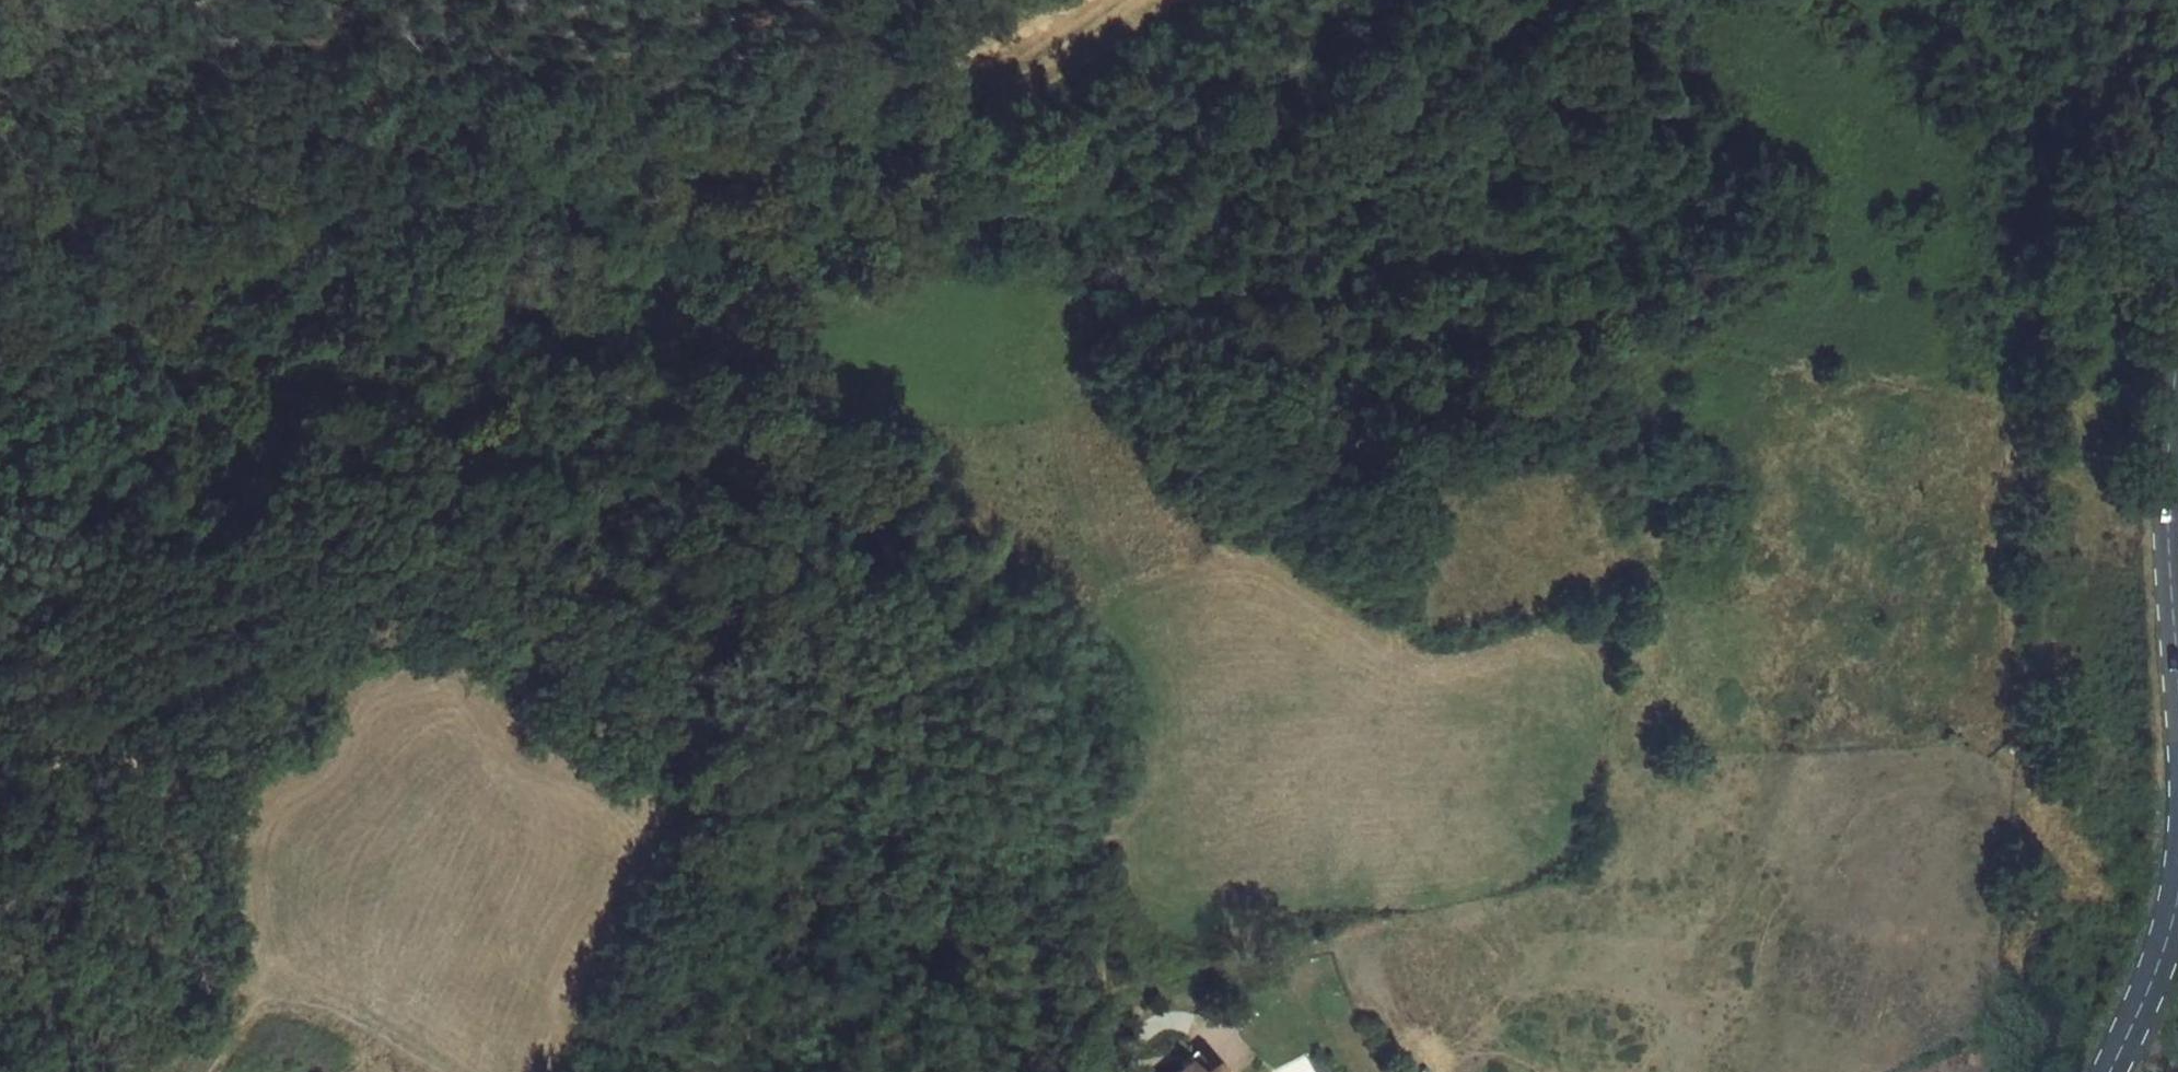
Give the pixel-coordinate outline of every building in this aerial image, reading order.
[(1173,1071),(1209,1071),(1192,1054),(1173,1071)]
